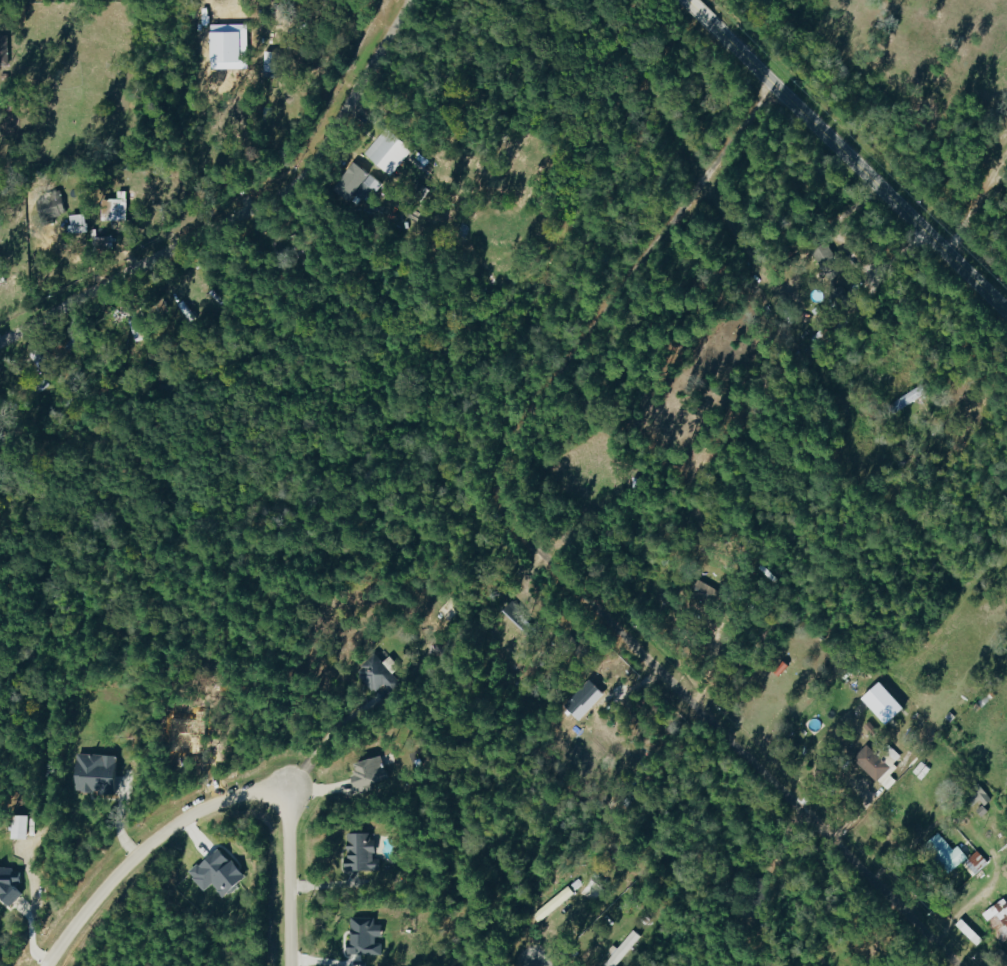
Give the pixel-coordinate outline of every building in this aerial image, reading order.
[(277,52),(264,52),(264,72),(277,72),(277,52)] [(363,152),(389,174),(411,150),(386,127),(363,152)] [(379,180),(358,163),(337,188),(348,198),(355,190),(364,197),(379,180)] [(39,217),(63,214),(60,189),(43,192),(44,198),(36,199),(39,217)] [(126,219),(125,190),(116,190),(116,198),(102,198),(103,220),(126,219)] [(71,234),(87,231),(84,212),(68,215),(71,234)] [(893,411),(926,394),(922,386),(889,402),(893,411)] [(720,591),(697,579),(690,592),(714,604),(720,591)] [(529,619),(511,600),(502,609),(520,628),(529,619)] [(352,671),(372,692),(381,683),(387,690),(395,682),(388,674),(396,667),(390,661),(385,666),(371,652),(352,671)] [(900,756),(892,748),(881,759),(866,744),(853,758),(886,790),(895,780),(890,775),(897,767),(893,763),(900,756)] [(113,791),(114,754),(75,754),(74,790),(113,791)] [(349,764),(357,790),(388,782),(381,755),(349,764)] [(992,798),(977,783),(968,791),(983,807),(992,798)] [(25,839),(25,815),(9,815),(9,838),(25,839)] [(372,832),(345,833),(346,870),(373,870),(372,832)] [(950,872),(967,856),(957,845),(953,849),(938,832),(925,845),(950,872)] [(241,878),(215,847),(183,873),(198,890),(206,884),(217,897),(241,878)] [(963,863),(974,875),(988,863),(977,851),(963,863)] [(0,865),(0,892),(1,892),(1,903),(17,903),(16,881),(19,881),(19,876),(12,876),(11,865),(0,865)] [(1006,937),(1006,900),(1006,899),(983,910),(997,942),(1006,937)] [(349,954),(380,955),(381,940),(380,940),(380,925),(373,925),(373,917),(350,917),(349,954)] [(977,946),(983,939),(961,918),(955,925),(977,946)] [(633,930),(603,964),(605,965),(614,965),(641,936),(633,930)]
